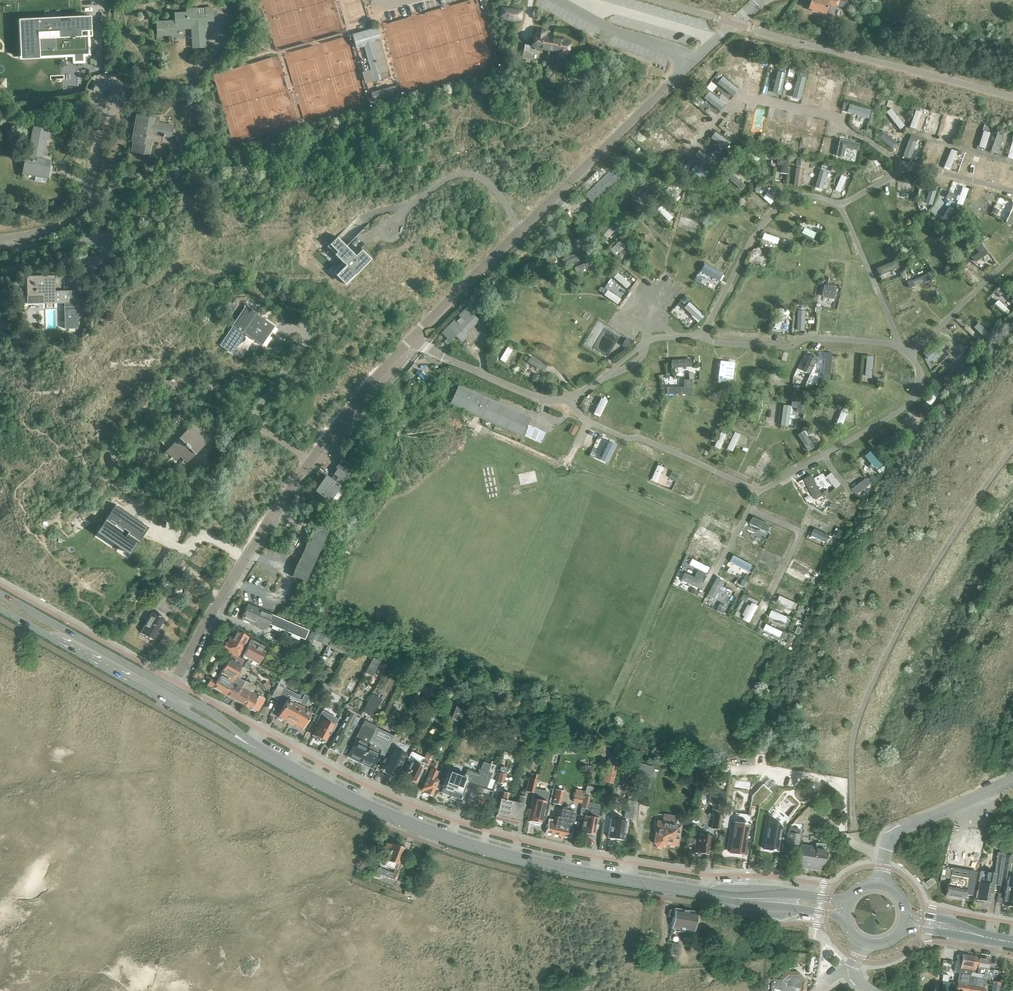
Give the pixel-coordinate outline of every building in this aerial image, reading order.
[(809,8),(811,8),(811,10),(817,12),(817,10),(826,12),(828,3),(844,7),(845,2),(839,0),(811,0),(809,8)] [(175,13),(175,20),(156,21),(157,36),(178,35),(177,29),(192,28),(193,47),(206,47),(205,27),(207,27),(207,21),(214,20),(213,7),(187,9),(187,12),(175,13)] [(521,20),(523,11),(502,7),(500,16),(506,20),(512,21),(514,21),(521,20)] [(91,16),(20,19),(22,58),(73,56),(74,63),(85,62),(85,56),(91,56),(90,29),(93,29),(91,16)] [(366,83),(390,77),(381,41),(382,41),(378,27),(353,33),(357,48),(364,46),(370,70),(363,72),(366,83)] [(534,45),(551,48),(553,38),(544,37),(545,31),(539,30),(537,35),(536,35),(534,45)] [(682,40),(690,42),(693,34),(685,32),(682,40)] [(553,38),(551,48),(560,50),(558,55),(565,57),(566,51),(567,51),(569,42),(553,38)] [(532,60),(533,52),(529,51),(530,46),(525,44),(522,58),(532,60)] [(548,61),(546,71),(549,72),(550,70),(553,71),(553,69),(554,69),(555,62),(548,61)] [(580,69),(573,78),(579,83),(586,73),(580,69)] [(718,72),(714,77),(718,80),(722,75),(718,72)] [(374,101),(396,95),(393,86),(371,92),(374,101)] [(705,86),(700,92),(704,95),(709,89),(705,86)] [(709,89),(702,99),(718,111),(725,102),(709,89)] [(691,102),(687,108),(690,111),(695,106),(691,102)] [(847,111),(869,117),(871,108),(850,102),(847,111)] [(696,105),(690,111),(706,125),(711,118),(696,105)] [(898,129),(904,126),(892,106),(887,109),(898,129)] [(924,130),(936,133),(941,113),(929,110),(924,130)] [(738,112),(733,132),(741,134),(746,114),(738,112)] [(161,114),(141,115),(137,114),(132,141),(133,141),(131,152),(147,155),(151,132),(163,134),(163,137),(165,137),(165,136),(171,137),(173,125),(159,123),(160,119),(159,115),(161,115),(161,114)] [(948,114),(945,120),(952,122),(954,116),(948,114)] [(676,115),(672,120),(675,123),(680,118),(676,115)] [(34,126),(32,136),(28,158),(26,158),(23,174),(36,176),(35,181),(45,183),(46,178),(48,178),(52,160),(42,158),(43,155),(41,154),(42,147),(45,148),(46,139),(50,139),(51,129),(34,126)] [(657,134),(674,149),(680,142),(663,127),(657,134)] [(893,148),(898,141),(881,129),(877,135),(893,148)] [(985,148),(990,131),(983,129),(978,146),(985,148)] [(722,149),(728,139),(715,130),(709,139),(722,149)] [(998,152),(1004,133),(997,131),(991,149),(998,152)] [(649,136),(646,140),(651,145),(654,141),(649,136)] [(845,148),(859,149),(860,140),(839,138),(837,154),(844,155),(845,148)] [(187,147),(180,145),(179,152),(186,154),(187,147)] [(950,147),(944,166),(951,168),(957,149),(950,147)] [(708,168),(715,158),(699,148),(693,157),(708,168)] [(764,152),(763,159),(770,161),(771,154),(764,152)] [(777,155),(776,163),(781,163),(780,172),(788,172),(789,156),(777,155)] [(878,158),(873,161),(877,167),(882,164),(878,158)] [(794,183),(800,184),(804,167),(797,166),(794,183)] [(884,166),(868,174),(871,180),(887,172),(884,166)] [(594,202),(622,174),(616,167),(587,195),(594,202)] [(820,168),(815,185),(823,188),(828,171),(820,168)] [(933,203),(936,185),(929,184),(926,202),(933,203)] [(963,204),(968,187),(961,185),(957,202),(963,204)] [(982,216),(994,202),(989,198),(977,212),(982,216)] [(1005,221),(1012,224),(1012,221),(1012,204),(1005,221)] [(661,205),(658,208),(669,219),(672,217),(661,205)] [(700,209),(697,215),(703,217),(705,211),(700,209)] [(989,211),(973,226),(980,233),(996,218),(989,211)] [(610,219),(599,230),(607,238),(618,227),(610,219)] [(728,241),(736,225),(731,222),(722,238),(728,241)] [(777,243),(779,237),(764,231),(762,237),(777,243)] [(338,236),(330,244),(338,252),(336,254),(347,265),(337,274),(347,285),(372,259),(362,248),(356,255),(338,236)] [(981,243),(975,247),(978,252),(984,248),(981,243)] [(717,263),(725,247),(719,244),(711,260),(717,263)] [(751,258),(768,259),(768,249),(752,248),(751,258)] [(583,249),(561,258),(564,265),(586,256),(583,249)] [(895,259),(877,266),(880,274),(898,267),(895,259)] [(574,264),(576,270),(592,266),(590,260),(574,264)] [(980,276),(984,271),(972,262),(968,267),(980,276)] [(962,268),(958,273),(963,277),(967,272),(962,268)] [(626,287),(630,282),(617,271),(613,275),(626,287)] [(912,274),(906,276),(910,286),(931,278),(929,272),(913,278),(912,274)] [(54,275),(26,275),(26,304),(65,303),(66,328),(79,328),(79,291),(54,291),(54,275)] [(611,277),(601,291),(618,303),(628,288),(611,277)] [(685,295),(681,300),(685,304),(689,300),(685,295)] [(1006,314),(1010,309),(998,299),(994,303),(1006,314)] [(690,300),(684,307),(698,321),(705,314),(690,300)] [(233,326),(221,344),(233,352),(246,333),(262,344),(274,326),(254,312),(255,311),(253,310),(246,305),(232,325),(233,326)] [(917,307),(912,310),(916,315),(920,312),(917,307)] [(471,312),(471,313),(466,308),(459,316),(460,317),(457,320),(455,319),(442,332),(447,337),(444,341),(447,344),(456,335),(461,340),(467,335),(465,333),(477,320),(479,322),(486,316),(478,308),(472,313),(471,312)] [(788,329),(788,308),(776,308),(777,329),(788,329)] [(973,327),(985,336),(989,330),(977,321),(973,327)] [(490,326),(485,332),(489,336),(495,331),(490,326)] [(626,337),(622,345),(628,348),(632,341),(626,337)] [(981,339),(978,343),(982,347),(986,344),(981,339)] [(960,342),(956,347),(961,352),(966,348),(960,342)] [(507,345),(500,358),(506,361),(513,348),(507,345)] [(652,355),(666,351),(664,345),(650,349),(652,355)] [(800,367),(809,371),(817,355),(809,351),(800,367)] [(907,370),(912,366),(897,352),(893,356),(907,370)] [(530,355),(527,362),(545,370),(548,363),(530,355)] [(671,358),(672,367),(693,364),(692,356),(671,358)] [(606,357),(602,363),(608,366),(612,361),(606,357)] [(719,360),(719,380),(733,381),(734,360),(719,360)] [(512,362),(507,370),(511,372),(516,365),(512,362)] [(460,384),(450,404),(522,436),(531,416),(460,384)] [(594,412),(600,415),(608,399),(601,396),(594,412)] [(700,397),(698,405),(720,412),(722,404),(700,397)] [(918,405),(914,410),(922,416),(926,412),(918,405)] [(159,439),(170,451),(161,460),(175,474),(175,475),(183,484),(193,473),(184,465),(208,440),(192,424),(187,429),(178,420),(159,439)] [(755,436),(758,430),(739,422),(736,429),(755,436)] [(529,424),(524,435),(540,443),(545,432),(529,424)] [(574,435),(578,427),(573,424),(568,432),(574,435)] [(814,424),(805,430),(808,435),(817,429),(814,424)] [(916,424),(912,429),(916,433),(920,428),(916,424)] [(719,449),(727,432),(721,430),(714,446),(719,449)] [(727,448),(732,450),(740,433),(735,430),(727,448)] [(608,461),(616,442),(609,439),(601,458),(608,461)] [(782,440),(776,443),(779,449),(785,445),(782,440)] [(870,450),(865,455),(877,467),(882,463),(870,450)] [(638,452),(630,468),(637,471),(644,455),(638,452)] [(336,467),(337,469),(334,474),(330,479),(327,476),(317,490),(331,499),(354,467),(342,458),(336,467)] [(650,460),(647,466),(653,469),(655,463),(650,460)] [(657,463),(650,479),(656,481),(663,466),(657,463)] [(763,467),(760,472),(766,476),(769,470),(763,467)] [(833,488),(839,484),(831,471),(825,475),(833,488)] [(212,472),(202,473),(203,484),(213,482),(212,472)] [(670,472),(667,478),(675,481),(677,475),(670,472)] [(811,474),(802,478),(813,498),(821,494),(811,474)] [(873,474),(868,478),(873,484),(878,480),(873,474)] [(866,478),(851,485),(854,492),(869,485),(866,478)] [(836,505),(848,495),(844,490),(832,500),(836,505)] [(852,516),(857,504),(852,501),(846,513),(852,516)] [(801,515),(804,509),(788,502),(786,508),(801,515)] [(108,516),(97,533),(130,555),(141,538),(149,526),(137,518),(128,512),(116,504),(108,516)] [(808,514),(828,523),(831,516),(811,507),(808,514)] [(315,558),(328,530),(316,524),(303,553),(294,575),(305,581),(315,558)] [(812,527),(809,535),(824,542),(828,534),(812,527)] [(838,529),(834,536),(842,540),(845,533),(838,529)] [(703,535),(700,540),(715,547),(718,542),(703,535)] [(769,539),(766,546),(783,554),(786,546),(769,539)] [(819,558),(821,551),(804,545),(801,551),(819,558)] [(728,561),(746,571),(750,563),(732,554),(728,561)] [(175,573),(182,561),(176,557),(169,570),(175,573)] [(706,572),(709,566),(691,557),(688,563),(706,572)] [(738,584),(741,578),(722,570),(720,576),(738,584)] [(696,571),(694,577),(702,581),(705,575),(696,571)] [(706,597),(716,600),(723,579),(713,576),(706,597)] [(741,580),(739,585),(745,588),(748,583),(746,582),(742,580),(741,580)] [(780,587),(798,595),(801,588),(783,580),(780,587)] [(749,582),(747,588),(763,594),(765,588),(749,582)] [(152,585),(146,596),(153,599),(159,589),(152,585)] [(743,594),(740,599),(745,602),(748,596),(743,594)] [(776,594),(773,603),(791,609),(794,600),(776,594)] [(749,621),(755,605),(747,602),(741,618),(749,621)] [(719,603),(715,610),(722,614),(726,607),(719,603)] [(271,615),(248,605),(242,619),(263,628),(266,621),(268,622),(271,615)] [(770,608),(767,615),(783,622),(786,616),(770,608)] [(151,639),(163,618),(151,612),(140,633),(151,639)] [(268,622),(267,624),(269,625),(304,640),(308,630),(284,620),(275,616),(271,614),(271,615),(268,622)] [(231,654),(237,657),(248,638),(234,629),(226,643),(234,648),(231,654)] [(782,631),(779,637),(784,640),(787,634),(782,631)] [(311,632),(308,637),(316,641),(319,635),(311,632)] [(319,635),(316,641),(326,645),(329,639),(319,634),(319,635)] [(350,647),(331,638),(327,646),(346,656),(350,647)] [(261,644),(256,642),(252,639),(243,655),(258,664),(267,647),(261,644)] [(231,654),(220,673),(228,677),(230,674),(231,675),(232,673),(234,674),(236,675),(243,661),(237,657),(231,654),(234,648),(226,643),(225,643),(221,649),(231,654)] [(372,658),(364,673),(372,677),(379,662),(372,658)] [(401,672),(389,666),(386,673),(397,678),(401,672)] [(197,683),(202,674),(196,670),(193,677),(194,681),(197,683)] [(406,680),(421,687),(424,680),(409,672),(406,680)] [(228,677),(220,673),(215,681),(210,678),(206,685),(223,694),(234,674),(232,673),(231,675),(230,674),(228,677)] [(235,676),(236,675),(234,674),(223,694),(234,701),(246,681),(245,681),(244,682),(239,679),(239,678),(235,676)] [(280,678),(271,696),(277,700),(287,682),(280,678)] [(242,705),(253,685),(252,685),(253,684),(250,683),(250,684),(246,681),(234,701),(242,705)] [(322,684),(322,685),(317,694),(324,698),(329,688),(322,684)] [(256,687),(253,685),(242,705),(256,713),(264,699),(253,693),(254,691),(256,687)] [(283,690),(272,710),(278,713),(277,717),(288,723),(303,694),(300,692),(298,696),(290,691),(289,693),(283,690)] [(440,691),(436,698),(446,704),(450,697),(440,691)] [(303,694),(288,723),(300,729),(309,712),(302,708),(305,702),(304,702),(307,696),(303,694)] [(372,694),(362,712),(372,717),(381,699),(372,694)] [(455,706),(450,719),(456,722),(458,719),(462,720),(465,710),(455,706)] [(347,713),(341,725),(328,748),(340,754),(354,726),(350,724),(354,717),(347,713)] [(324,741),(332,725),(321,720),(312,735),(318,738),(318,740),(320,742),(322,741),(324,741)] [(366,745),(371,736),(374,730),(362,724),(354,739),(347,755),(359,761),(366,745)] [(388,749),(395,735),(394,734),(389,744),(379,739),(371,736),(366,745),(359,761),(370,767),(377,753),(384,756),(387,749),(388,749)] [(399,737),(395,735),(388,749),(391,751),(382,769),(385,771),(385,773),(392,776),(393,775),(394,775),(404,755),(403,755),(407,747),(397,742),(399,737)] [(559,755),(562,743),(556,741),(553,753),(559,755)] [(569,749),(569,752),(578,752),(578,742),(569,743),(569,749)] [(613,746),(611,754),(619,755),(620,748),(615,747),(613,746)] [(420,760),(419,762),(413,759),(412,763),(410,762),(402,778),(404,778),(403,780),(409,783),(410,781),(415,784),(422,768),(426,770),(433,755),(427,752),(424,759),(420,760)] [(609,754),(605,773),(603,772),(602,776),(604,776),(603,781),(603,782),(612,784),(616,766),(618,756),(609,754)] [(650,789),(654,767),(640,763),(637,787),(650,789)] [(441,773),(437,771),(430,768),(421,789),(425,790),(424,793),(431,796),(441,773)] [(499,768),(498,773),(496,783),(502,784),(504,774),(505,770),(499,768)] [(459,799),(459,797),(459,795),(461,796),(464,789),(462,788),(464,783),(466,784),(468,780),(486,787),(489,779),(471,772),(469,777),(464,775),(461,784),(445,778),(440,792),(442,793),(442,794),(447,796),(448,795),(449,796),(448,798),(457,802),(458,799),(459,799)] [(533,793),(533,791),(536,779),(537,775),(532,773),(531,778),(528,778),(525,791),(533,793)] [(751,795),(750,806),(757,807),(771,792),(762,784),(751,795)] [(585,791),(582,803),(581,807),(579,814),(583,815),(580,832),(594,835),(597,818),(596,818),(598,811),(599,804),(588,802),(589,797),(590,798),(593,788),(586,786),(585,791)] [(708,791),(708,794),(708,799),(711,803),(722,805),(723,805),(726,792),(709,787),(708,791)] [(507,818),(511,801),(507,800),(508,793),(506,793),(507,790),(501,788),(495,816),(507,818)] [(535,789),(527,820),(533,821),(532,823),(538,825),(539,823),(540,823),(548,792),(546,792),(540,790),(535,789)] [(563,798),(564,791),(554,789),(551,803),(559,805),(561,798),(563,798)] [(582,803),(585,791),(575,789),(574,796),(572,801),(582,803)] [(514,802),(511,801),(507,818),(518,821),(521,809),(523,810),(524,805),(522,804),(524,797),(525,793),(520,792),(519,796),(516,795),(514,802)] [(631,818),(633,806),(626,805),(624,817),(631,818)] [(566,808),(565,808),(559,835),(569,838),(572,824),(573,818),(575,812),(572,812),(573,810),(569,809),(569,807),(566,806),(566,808)] [(559,835),(565,808),(562,807),(561,809),(559,809),(557,809),(555,817),(554,816),(553,820),(548,819),(545,832),(559,835)] [(767,816),(762,848),(761,850),(776,853),(776,852),(780,826),(787,817),(774,807),(767,815),(767,816)] [(714,811),(713,815),(711,828),(718,829),(721,812),(714,811)] [(732,823),(728,852),(742,854),(742,855),(742,856),(747,824),(749,815),(734,813),(732,823)] [(663,814),(661,823),(657,822),(654,842),(656,845),(661,846),(664,844),(664,843),(676,845),(679,825),(674,825),(676,816),(663,814)] [(603,821),(601,832),(608,833),(607,837),(609,838),(610,839),(613,840),(614,839),(622,840),(625,821),(619,820),(619,816),(612,815),(611,818),(610,818),(609,822),(603,821)] [(788,827),(787,832),(786,843),(797,845),(799,829),(788,827)] [(707,854),(710,837),(696,835),(694,852),(707,854)] [(387,841),(383,850),(387,851),(385,858),(387,859),(397,863),(399,864),(405,849),(387,841)] [(822,869),(825,850),(823,850),(824,845),(816,844),(815,849),(811,848),(801,846),(800,854),(798,854),(796,865),(822,869)] [(979,871),(978,881),(979,882),(984,882),(992,884),(999,885),(1005,854),(996,852),(993,873),(979,871)] [(1004,865),(1001,878),(1007,879),(1006,886),(1005,886),(1004,890),(1005,891),(1002,904),(1012,906),(1012,877),(1008,876),(1010,866),(1009,866),(1011,856),(1006,855),(1004,865)] [(377,868),(375,873),(381,875),(392,879),(395,881),(396,880),(397,880),(402,865),(397,863),(387,859),(385,865),(394,869),(395,869),(394,874),(379,868),(377,868)] [(942,868),(940,877),(949,878),(948,884),(947,883),(945,896),(963,899),(964,894),(972,895),(976,871),(968,870),(951,867),(950,869),(942,868)] [(992,884),(984,882),(979,882),(976,900),(989,902),(992,884)] [(677,928),(678,928),(677,931),(685,932),(685,930),(693,931),(696,911),(673,908),(673,910),(668,909),(667,916),(672,917),(670,928),(677,929),(677,928)] [(678,944),(671,943),(670,954),(676,955),(678,944)] [(954,972),(958,973),(955,990),(967,990),(968,985),(969,977),(972,956),(961,955),(957,954),(954,972)] [(967,990),(982,990),(984,979),(985,979),(988,959),(972,956),(969,977),(970,977),(970,976),(975,977),(974,986),(968,985),(967,990)] [(771,990),(806,990),(806,980),(798,972),(787,971),(779,978),(780,979),(772,979),(771,990)] [(941,990),(945,990),(953,990),(954,984),(942,982),(941,990)]
